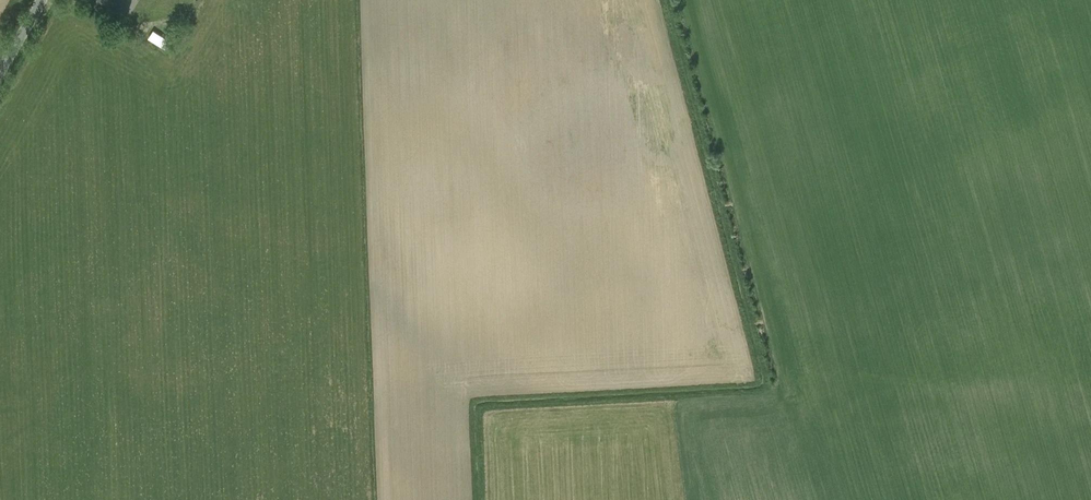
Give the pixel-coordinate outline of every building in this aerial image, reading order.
[(149,38),(164,46),(169,37),(154,29),(149,38)]
